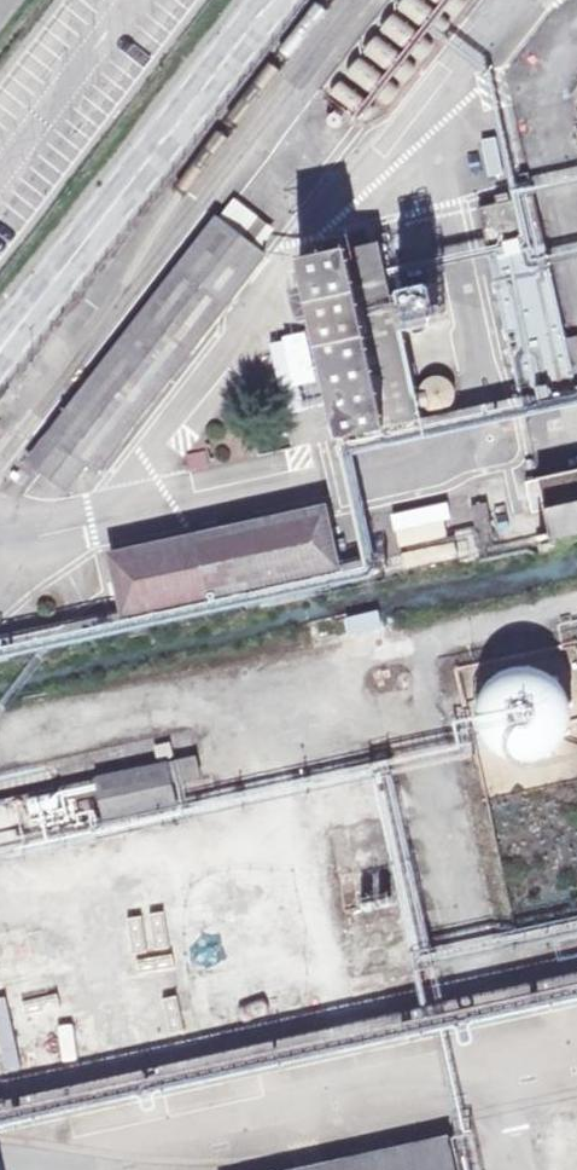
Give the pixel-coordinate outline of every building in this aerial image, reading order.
[(28,0),(0,0),(0,36),(28,0)] [(498,137),(481,139),(486,177),(503,175),(498,137)] [(565,338),(532,195),(478,208),(520,399),(576,387),(576,386),(565,338)] [(235,199),(234,198),(218,220),(260,253),(277,232),(250,211),(235,199)] [(98,473),(265,256),(260,253),(218,220),(215,218),(27,461),(66,492),(87,465),(98,473)] [(413,395),(379,242),(297,260),(337,439),(419,421),(416,409),(413,395)] [(306,333),(270,340),(292,445),(327,438),(306,333)] [(565,338),(576,386),(576,336),(565,338)] [(455,401),(456,395),(455,390),(453,385),(451,381),(448,379),(443,377),(439,376),(434,376),(430,377),(426,379),(423,382),(420,386),(419,390),(419,393),(426,392),(430,406),(424,407),(425,409),(426,410),(430,412),(438,413),(443,412),(448,410),(452,406),(455,401)] [(430,406),(426,392),(419,393),(413,395),(416,409),(424,407),(430,406)] [(526,482),(532,513),(545,510),(550,534),(536,537),(540,554),(554,551),(552,540),(576,535),(576,470),(526,482)] [(444,521),(451,519),(448,503),(391,515),(394,531),(396,531),(444,521)] [(494,539),(487,503),(471,506),(478,542),(494,539)] [(124,616),(338,569),(325,507),(111,555),(124,616)] [(448,538),(444,521),(396,531),(399,548),(448,538)] [(403,570),(458,559),(454,542),(400,553),(403,570)] [(7,648),(0,649),(0,662),(10,660),(7,648)] [(567,720),(567,716),(567,715),(567,711),(566,704),(563,697),(562,693),(559,689),(555,685),(549,680),(544,677),(541,675),(538,674),(532,673),(524,672),(517,673),(513,674),(508,676),(505,677),(501,679),(497,683),(494,685),(489,692),(487,695),(485,700),(483,708),(482,716),(483,723),(484,728),(486,731),(490,739),(495,745),(499,748),(502,751),(505,753),(509,754),(513,756),(517,757),(523,757),(530,757),(538,755),(545,752),(549,750),(553,747),(557,743),(559,740),(561,737),(563,733),(565,728),(566,726),(567,720)] [(200,773),(195,753),(169,759),(173,779),(200,773)] [(177,800),(172,779),(168,760),(94,777),(103,817),(177,800)] [(574,828),(568,826),(566,826),(561,825),(558,825),(553,826),(549,826),(544,828),(541,829),(536,832),(534,833),(531,836),(528,838),(526,841),(522,846),(519,852),(518,857),(517,861),(516,869),(517,877),(520,884),(523,891),(526,895),(528,897),(531,900),(536,903),(539,905),(543,907),(548,909),(552,910),(556,910),(561,910),(565,910),(569,909),(573,908),(576,906),(576,829),(574,828)] [(433,958),(426,926),(413,929),(420,961),(433,958)] [(455,1157),(398,1169),(458,1169),(455,1157)]
